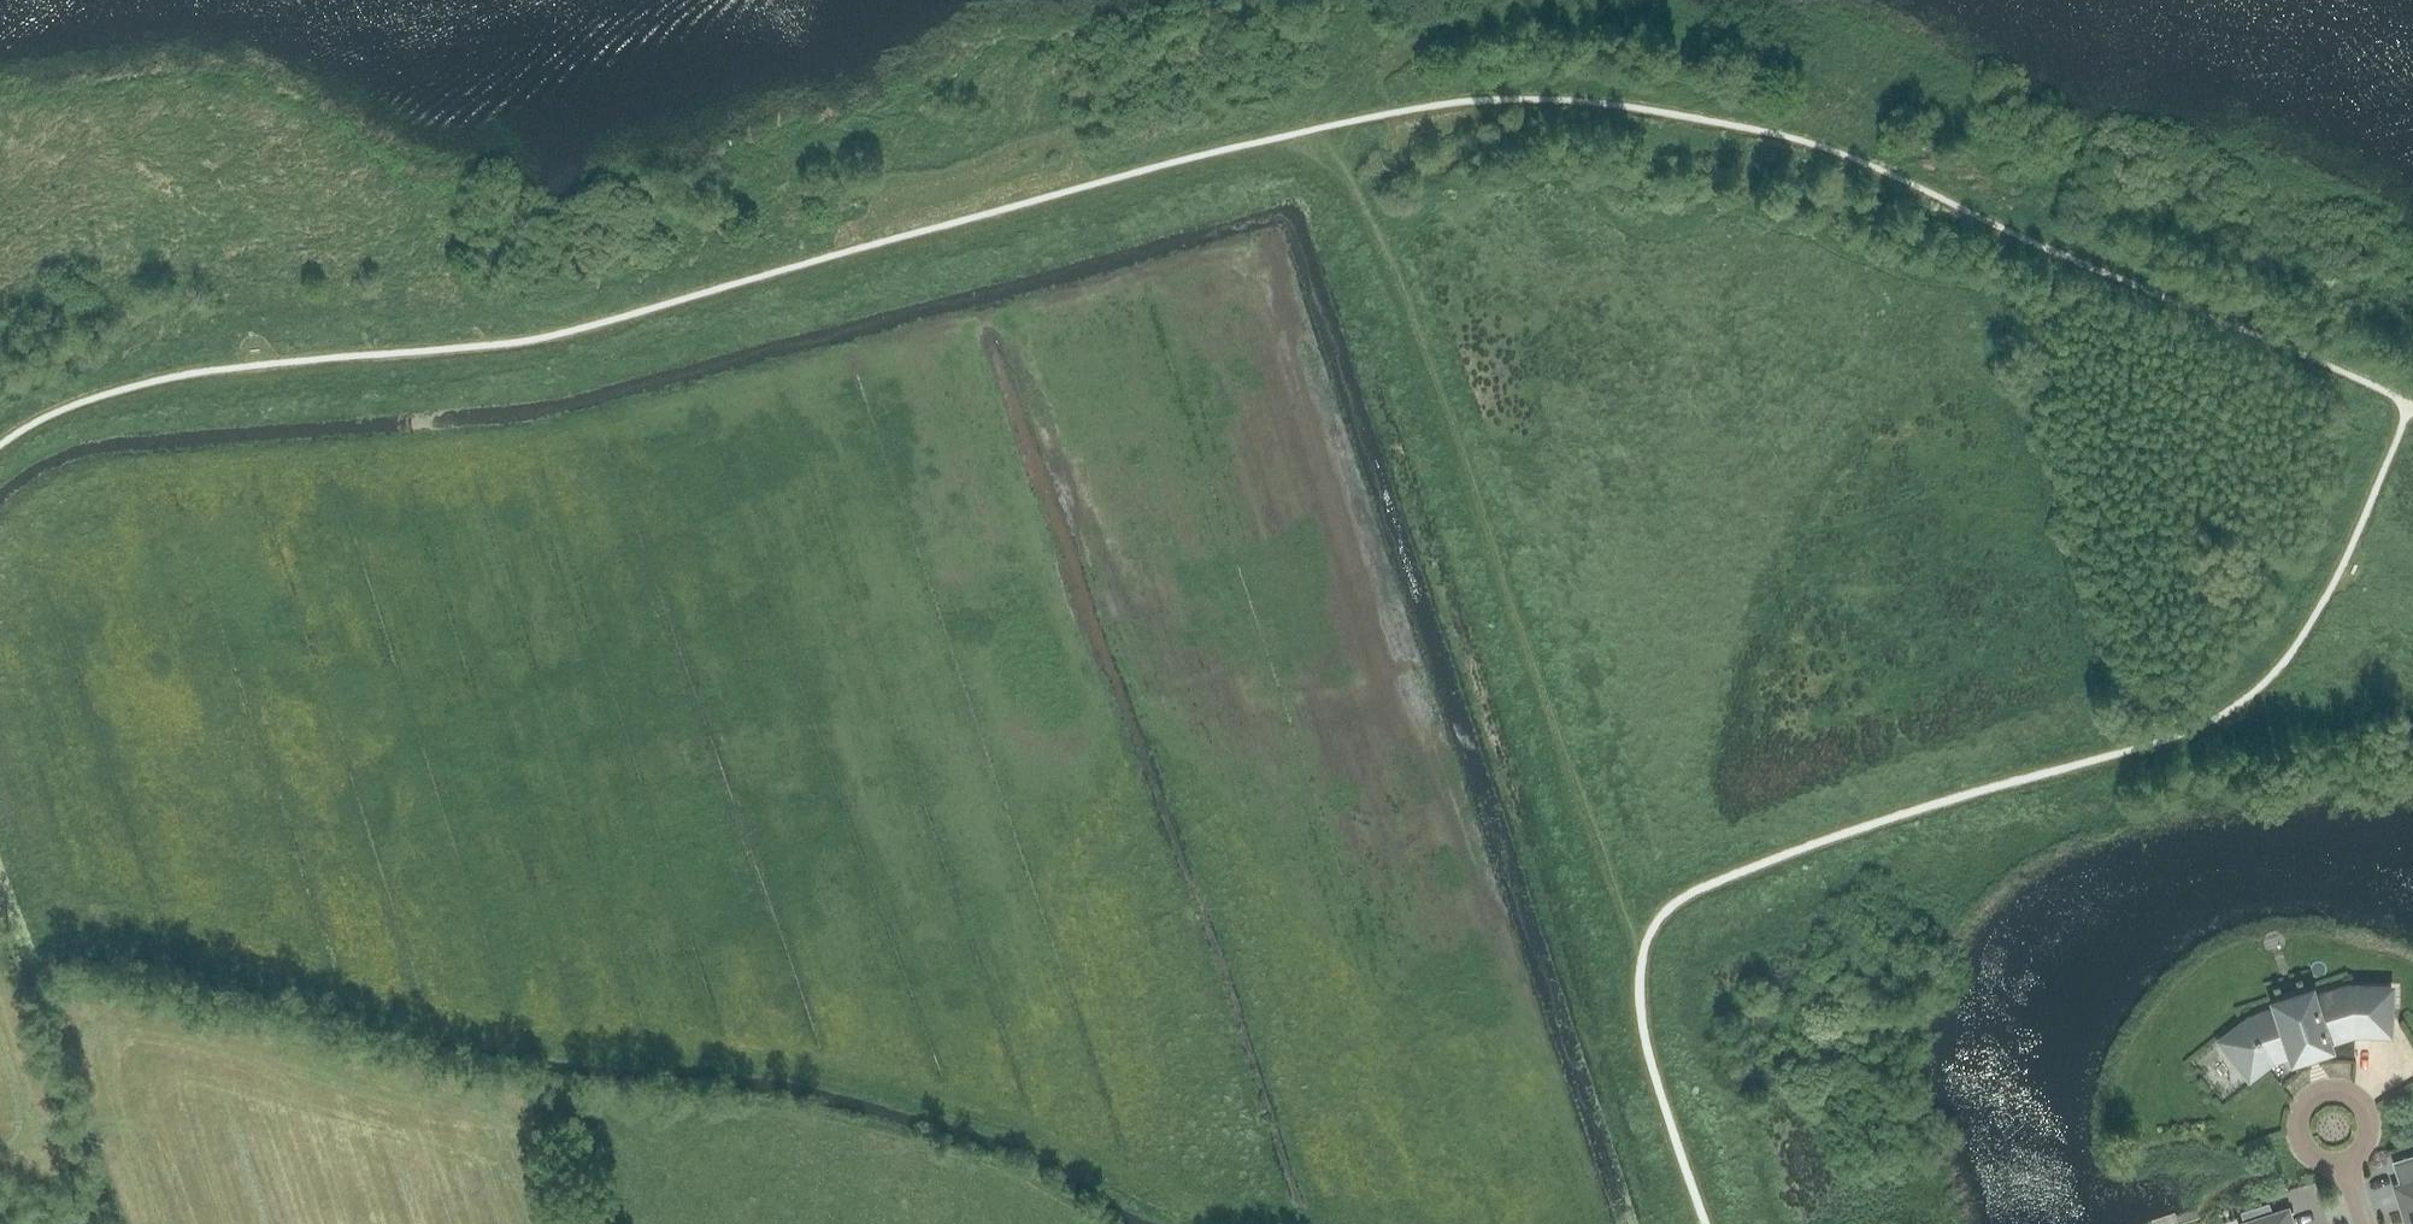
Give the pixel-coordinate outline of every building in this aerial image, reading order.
[(2389,1035),(2391,989),(2357,988),(2357,992),(2316,1006),(2312,992),(2275,1004),(2280,1018),(2253,1026),(2249,1021),(2222,1042),(2251,1078),(2273,1060),(2292,1054),(2294,1061),(2330,1049),(2328,1042),(2356,1033),(2389,1035)] [(2398,1187),(2410,1223),(2412,1223),(2412,1157),(2395,1162),(2403,1186),(2398,1187)] [(2242,1213),(2246,1223),(2254,1223),(2275,1217),(2270,1203),(2242,1213)] [(2287,1215),(2295,1213),(2294,1211),(2275,1217),(2254,1223),(2290,1223),(2287,1215)]
